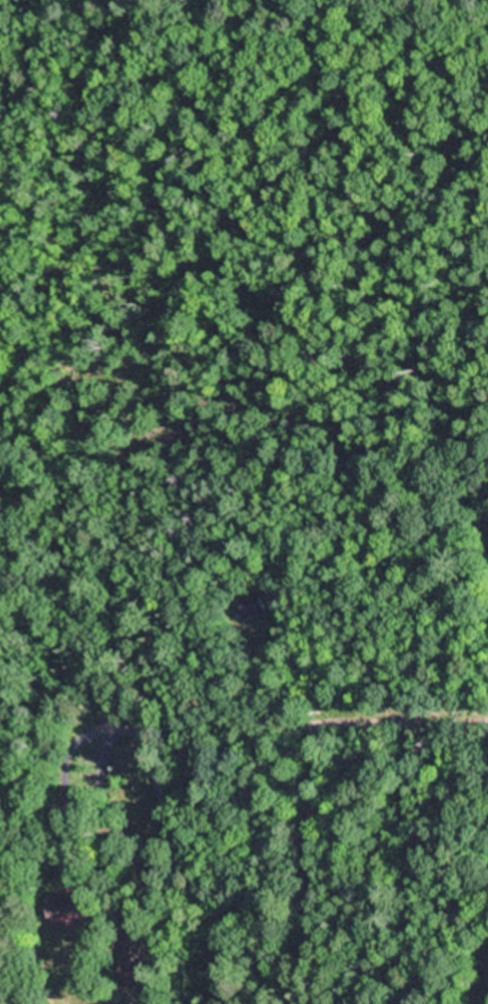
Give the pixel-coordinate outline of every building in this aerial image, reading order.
[(47,895),(47,919),(85,919),(85,895),(47,895)]
